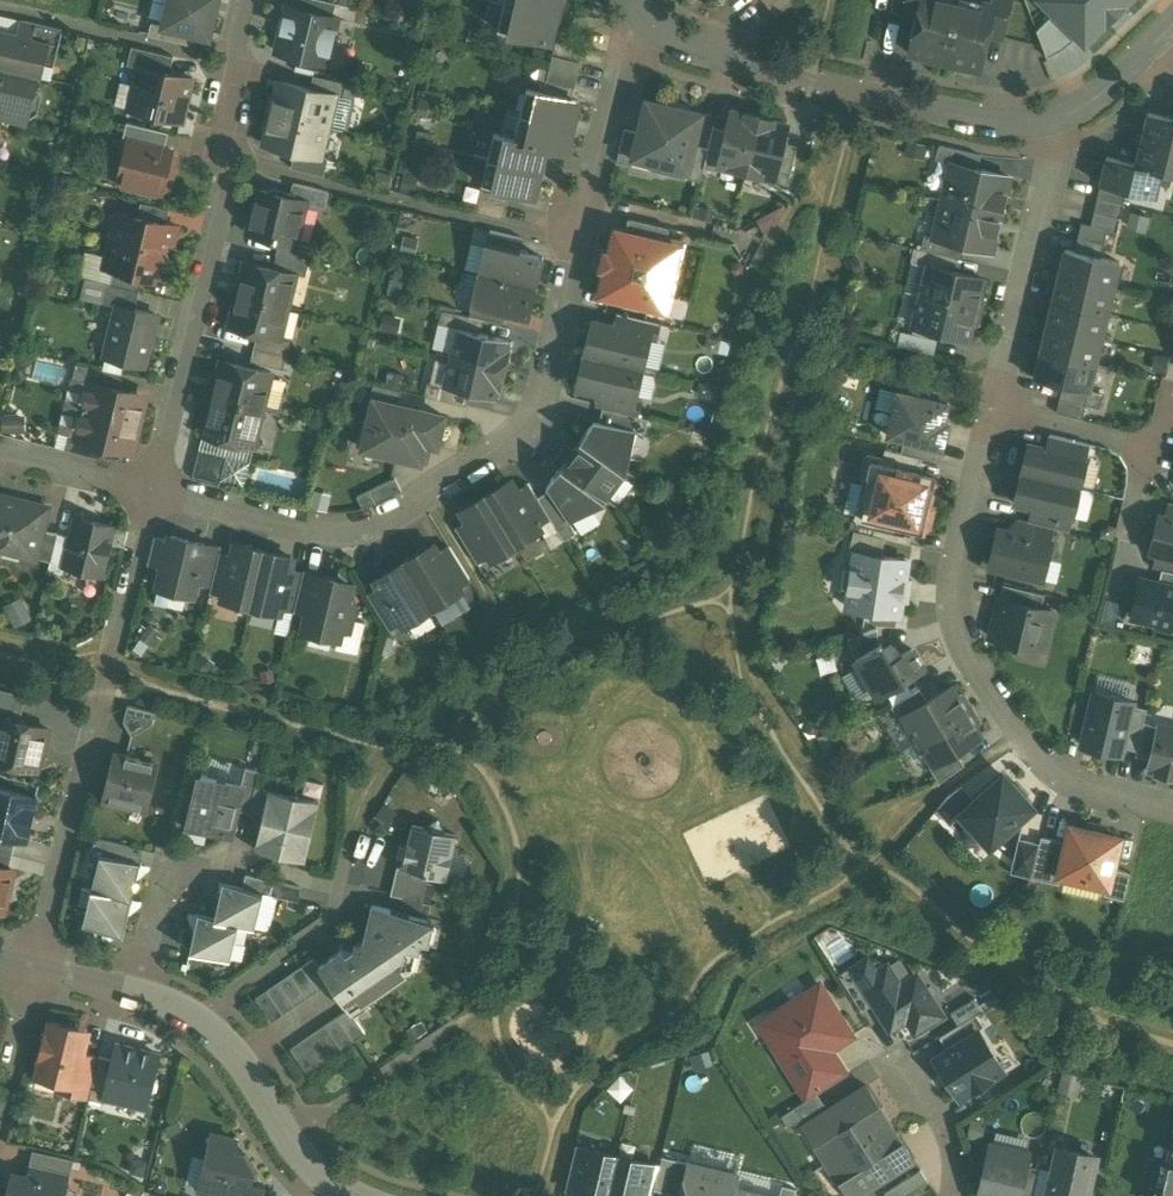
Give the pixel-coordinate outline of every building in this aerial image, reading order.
[(149,21),(152,22),(166,25),(172,0),(155,0),(149,21)] [(166,25),(193,32),(207,35),(216,0),(172,0),(166,25)] [(322,0),(293,0),(291,7),(333,17),(337,3),(322,0)] [(504,4),(557,16),(561,0),(505,0),(504,4)] [(768,6),(777,17),(797,0),(775,0),(768,6)] [(890,11),(904,15),(907,0),(892,0),(890,11)] [(904,15),(918,18),(909,53),(944,61),(959,0),(907,0),(904,15)] [(977,0),(959,0),(944,61),(979,69),(987,34),(1001,38),(1010,1),(1007,0),(993,0),(992,3),(977,0)] [(1054,14),(1060,19),(1068,11),(1086,30),(1093,36),(1115,14),(1101,0),(1041,0),(1054,14)] [(1115,14),(1129,0),(1101,0),(1115,14)] [(557,16),(504,4),(498,29),(551,42),(557,16)] [(291,7),(288,7),(277,52),(317,61),(320,50),(329,52),(337,18),(333,17),(291,7)] [(1037,31),(1048,57),(1064,49),(1076,40),(1086,30),(1068,11),(1060,19),(1054,14),(1037,31)] [(63,31),(21,21),(17,34),(48,42),(47,44),(59,47),(63,31)] [(166,25),(152,22),(148,36),(162,39),(166,25)] [(193,32),(166,25),(162,39),(190,45),(193,32)] [(0,30),(0,67),(39,77),(42,64),(47,44),(48,42),(17,34),(0,30)] [(584,49),(556,43),(553,56),(580,63),(584,49)] [(59,47),(47,44),(42,64),(54,66),(59,47)] [(173,56),(132,46),(127,65),(140,68),(140,67),(169,74),(173,56)] [(580,63),(553,56),(550,68),(577,74),(580,63)] [(0,67),(0,105),(28,112),(34,88),(37,77),(39,77),(0,67)] [(169,74),(140,67),(140,68),(135,90),(142,92),(137,110),(181,121),(191,79),(169,74)] [(577,74),(550,68),(547,79),(575,86),(577,74)] [(346,83),(314,75),(310,89),(336,95),(343,97),(346,83)] [(575,86),(547,79),(544,93),(571,99),(575,86)] [(310,89),(279,82),(271,114),(328,128),(336,95),(310,89)] [(349,84),(346,83),(343,97),(352,99),(349,84)] [(41,90),(34,88),(28,112),(27,117),(31,117),(38,113),(43,93),(41,90)] [(544,93),(527,89),(520,114),(574,127),(580,101),(571,99),(544,93)] [(343,97),(336,95),(328,128),(344,131),(352,99),(343,97)] [(675,107),(646,100),(638,133),(633,158),(661,165),(675,107)] [(0,105),(0,119),(25,126),(27,117),(28,112),(0,105)] [(702,113),(675,107),(661,165),(668,166),(666,173),(687,178),(694,146),(702,113)] [(760,117),(732,111),(727,130),(719,165),(747,172),(760,117)] [(1148,113),(1142,139),(1172,147),(1172,119),(1148,113)] [(328,128),(271,114),(264,144),(295,152),(321,158),(321,156),(328,128)] [(574,127),(520,114),(515,138),(515,139),(547,146),(547,147),(568,152),(574,127)] [(788,124),(760,117),(747,172),(775,178),(783,143),(788,124)] [(169,132),(127,122),(122,141),(126,142),(127,139),(165,148),(169,132)] [(727,130),(714,127),(708,149),(704,168),(717,172),(719,165),(727,130)] [(633,158),(638,133),(625,130),(617,162),(631,166),(633,158)] [(547,146),(515,139),(515,138),(494,133),(488,158),(541,171),(547,147),(547,146)] [(165,148),(127,139),(126,142),(122,141),(117,140),(112,161),(121,164),(117,181),(163,193),(164,190),(169,191),(174,170),(170,169),(174,151),(165,148)] [(1142,139),(1136,164),(1136,165),(1161,171),(1161,172),(1172,175),(1172,147),(1142,139)] [(797,147),(783,143),(775,178),(773,185),(787,188),(797,147)] [(708,149),(694,146),(687,178),(701,181),(704,168),(708,149)] [(980,155),(939,146),(935,159),(951,163),(977,169),(980,155)] [(321,158),(295,152),(291,168),(324,176),(328,158),(321,156),(321,158)] [(1136,164),(1107,157),(1101,184),(1126,191),(1155,197),(1161,172),(1161,171),(1136,165),(1136,164)] [(541,171),(488,158),(482,184),(510,191),(535,197),(541,171)] [(977,169),(951,163),(943,200),(1001,214),(1009,177),(977,169)] [(329,192),(289,182),(286,196),(307,201),(306,203),(325,207),(329,192)] [(510,191),(482,184),(479,198),(507,205),(510,191)] [(1101,184),(1100,185),(1097,198),(1123,204),(1126,191),(1101,184)] [(286,196),(258,189),(247,233),(280,241),(296,245),(297,243),(306,203),(307,201),(286,196)] [(507,205),(479,198),(475,212),(503,219),(507,205)] [(1123,204),(1097,198),(1094,212),(1120,218),(1123,204)] [(1001,214),(943,200),(934,237),(966,245),(992,251),(1001,214)] [(169,209),(141,203),(138,216),(166,223),(169,209)] [(138,216),(118,212),(106,219),(113,231),(111,239),(165,253),(168,241),(174,242),(178,226),(166,223),(138,216)] [(1120,218),(1094,212),(1091,226),(1107,230),(1117,232),(1120,219),(1120,218)] [(670,228),(628,218),(625,232),(666,242),(670,228)] [(1091,226),(1081,224),(1078,238),(1104,244),(1107,230),(1091,226)] [(523,238),(490,230),(487,244),(519,252),(523,238)] [(666,242),(625,232),(622,243),(613,241),(609,256),(611,257),(609,267),(607,267),(600,294),(624,300),(623,302),(625,303),(626,298),(640,301),(639,306),(640,306),(641,304),(648,306),(647,308),(649,309),(650,308),(667,312),(671,294),(669,293),(680,247),(666,244),(666,242)] [(934,237),(924,235),(921,249),(956,257),(963,259),(966,245),(934,237)] [(1104,244),(1078,238),(1075,251),(1101,258),(1104,244)] [(165,253),(111,239),(104,267),(114,270),(143,277),(154,279),(157,268),(169,260),(165,253)] [(316,248),(297,243),(296,245),(280,241),(276,255),(309,263),(312,263),(316,248)] [(487,244),(480,273),(536,286),(543,257),(519,252),(487,244)] [(921,249),(914,247),(911,261),(928,265),(953,271),(956,257),(921,249)] [(1075,251),(1065,249),(1059,276),(1114,289),(1120,263),(1101,258),(1075,251)] [(309,263),(277,255),(274,269),(296,274),(306,276),(309,263)] [(274,269),(245,262),(237,294),(288,307),(296,274),(274,269)] [(953,271),(928,265),(921,295),(976,309),(983,278),(953,271)] [(143,277),(114,270),(111,283),(139,290),(143,277)] [(536,286),(480,273),(473,302),(505,310),(529,315),(536,286)] [(79,276),(75,294),(95,299),(100,281),(79,276)] [(1114,289),(1059,276),(1053,301),(1108,314),(1114,289)] [(111,283),(107,283),(102,302),(118,306),(118,305),(135,309),(139,290),(111,283)] [(288,307),(237,294),(229,327),(258,334),(280,339),(288,307)] [(976,309),(921,295),(914,325),(968,339),(976,309)] [(1108,314),(1053,301),(1047,327),(1101,340),(1108,314)] [(505,310),(473,302),(470,316),(489,320),(502,323),(505,310)] [(135,309),(118,305),(118,306),(106,356),(144,365),(156,314),(135,309)] [(470,316),(447,310),(444,324),(458,327),(486,334),(489,320),(470,316)] [(659,322),(617,312),(614,327),(649,335),(649,336),(655,338),(659,322)] [(614,327),(595,323),(593,323),(586,355),(641,368),(649,336),(649,335),(614,327)] [(458,327),(451,357),(506,370),(510,350),(507,350),(510,339),(486,334),(458,327)] [(1101,340),(1047,327),(1041,352),(1095,365),(1101,340)] [(280,339),(258,334),(254,347),(287,355),(290,342),(280,339)] [(287,355),(254,347),(251,362),(284,370),(287,355)] [(1095,365),(1041,352),(1034,378),(1063,385),(1089,391),(1095,365)] [(641,368),(586,355),(578,386),(579,387),(598,392),(633,400),(634,399),(641,368)] [(506,370),(451,357),(444,386),(469,392),(495,398),(498,388),(501,388),(506,370)] [(272,373),(221,360),(212,397),(263,410),(272,373)] [(117,373),(76,363),(73,379),(90,383),(91,381),(114,387),(117,373)] [(114,387),(91,381),(90,383),(85,406),(84,405),(82,410),(84,410),(78,436),(77,438),(101,443),(124,449),(135,442),(144,404),(137,393),(114,387)] [(444,386),(428,382),(424,395),(466,406),(469,392),(444,386)] [(401,390),(374,384),(370,398),(373,398),(398,404),(401,390)] [(1089,391),(1063,385),(1060,399),(1086,405),(1100,408),(1103,395),(1089,391)] [(887,435),(905,439),(937,447),(942,448),(948,422),(943,421),(948,403),(898,391),(887,435)] [(633,400),(598,392),(595,406),(603,408),(637,416),(640,401),(634,399),(633,400)] [(263,410),(212,397),(203,434),(254,447),(263,410)] [(398,404),(373,398),(361,447),(421,461),(425,443),(437,446),(444,415),(398,404)] [(1086,405),(1060,399),(1056,413),(1082,419),(1086,405)] [(637,416),(603,408),(600,422),(634,430),(637,416)] [(600,422),(594,421),(580,440),(624,472),(626,473),(636,430),(634,430),(600,422)] [(101,443),(77,438),(78,436),(71,434),(67,450),(97,457),(101,443)] [(1089,444),(1049,435),(1046,449),(1085,458),(1089,444)] [(905,439),(902,453),(921,458),(934,461),(937,447),(905,439)] [(624,472),(581,441),(576,449),(571,456),(562,450),(554,461),(561,466),(547,485),(568,521),(569,522),(607,499),(605,498),(624,472)] [(576,449),(567,443),(562,450),(571,456),(576,449)] [(1046,449),(1029,445),(1022,474),(1080,488),(1087,459),(1085,458),(1046,449)] [(227,455),(200,448),(193,476),(221,483),(227,455)] [(902,453),(886,449),(883,463),(871,461),(867,478),(870,483),(862,517),(910,529),(922,532),(930,527),(934,509),(929,502),(936,476),(918,472),(921,458),(902,453)] [(1080,488),(1022,474),(1015,503),(1032,507),(1071,516),(1073,517),(1080,488)] [(395,477),(357,496),(363,509),(402,490),(395,477)] [(521,497),(511,481),(487,496),(516,545),(541,530),(538,526),(521,497)] [(538,497),(533,490),(521,497),(538,526),(550,518),(538,497)] [(568,521),(550,490),(538,497),(550,518),(556,528),(568,521)] [(0,495),(0,549),(37,558),(43,530),(49,507),(0,495)] [(516,545),(487,496),(462,511),(472,527),(490,556),(492,560),(516,545)] [(1071,516),(1032,507),(1029,521),(1054,527),(1068,531),(1071,516)] [(1160,515),(1151,552),(1157,553),(1172,557),(1172,518),(1166,516),(1160,515)] [(113,526),(76,517),(72,537),(65,566),(66,567),(102,575),(105,560),(107,560),(111,542),(110,541),(113,526)] [(1029,521),(1019,519),(1016,533),(1050,541),(1054,527),(1029,521)] [(910,529),(877,521),(874,535),(885,537),(907,543),(910,529)] [(490,556),(472,527),(460,535),(477,563),(490,556)] [(1016,533),(999,529),(990,566),(1037,577),(1041,562),(1047,558),(1051,541),(1050,541),(1016,533)] [(57,533),(43,530),(37,558),(50,561),(57,533)] [(874,535),(854,530),(849,553),(856,554),(856,552),(881,556),(885,537),(874,535)] [(72,537),(57,533),(50,561),(49,570),(64,574),(66,567),(65,566),(72,537)] [(205,544),(171,536),(170,541),(163,568),(159,588),(192,596),(195,582),(204,545),(205,544)] [(170,541),(155,538),(149,564),(163,568),(170,541)] [(264,551),(237,544),(232,563),(224,595),(223,600),(251,606),(264,551)] [(221,549),(204,545),(195,582),(212,586),(218,559),(221,549)] [(438,553),(433,545),(405,563),(433,608),(461,591),(458,586),(438,553)] [(470,579),(450,546),(438,553),(458,586),(470,579)] [(292,557),(264,551),(251,606),(279,613),(280,608),(288,576),(292,557)] [(881,556),(856,552),(856,554),(853,570),(845,569),(842,587),(850,589),(847,606),(899,614),(901,598),(906,598),(908,581),(904,580),(907,560),(881,556)] [(1157,553),(1154,567),(1162,569),(1172,572),(1172,557),(1157,553)] [(232,563),(218,559),(212,586),(211,592),(224,595),(232,563)] [(433,608),(405,563),(376,580),(380,586),(400,618),(404,626),(433,608)] [(1162,569),(1158,583),(1172,586),(1172,572),(1162,569)] [(317,578),(303,575),(302,579),(295,607),(309,611),(317,578)] [(302,579),(288,576),(280,608),(294,612),(295,607),(302,579)] [(351,585),(317,577),(317,578),(309,611),(305,629),(338,637),(340,628),(348,630),(353,608),(346,607),(351,585)] [(1141,579),(1132,616),(1157,622),(1156,626),(1172,629),(1172,625),(1172,586),(1158,583),(1141,579)] [(1044,594),(1003,584),(999,599),(1004,600),(1004,599),(1041,607),(1044,594)] [(380,586),(368,593),(388,626),(400,618),(380,586)] [(1,603),(13,626),(31,616),(18,593),(1,603)] [(1041,607),(1004,599),(1004,600),(1000,616),(995,615),(990,636),(1046,649),(1055,611),(1041,607)] [(877,628),(848,637),(852,650),(856,657),(880,643),(877,628)] [(912,648),(899,655),(892,644),(884,648),(880,643),(856,657),(879,696),(924,669),(912,648)] [(927,700),(904,714),(904,715),(919,739),(967,710),(952,686),(927,700)] [(920,688),(892,705),(899,718),(904,715),(904,714),(927,700),(920,688)] [(0,689),(0,717),(20,722),(26,695),(0,689)] [(1133,702),(1094,692),(1082,745),(1120,754),(1122,746),(1132,704),(1133,702)] [(1147,708),(1132,704),(1122,746),(1137,750),(1144,723),(1147,708)] [(156,712),(128,705),(124,722),(132,736),(153,723),(156,712)] [(967,710),(919,739),(933,763),(956,750),(981,735),(967,710)] [(0,717),(0,761),(38,770),(48,728),(20,722),(0,717)] [(1157,726),(1144,723),(1137,750),(1136,755),(1150,759),(1157,726)] [(1158,723),(1157,726),(1150,759),(1147,770),(1172,776),(1172,727),(1158,723)] [(956,750),(933,763),(929,765),(939,782),(964,764),(956,750)] [(157,763),(116,754),(104,800),(145,810),(157,763)] [(242,784),(236,809),(249,813),(256,787),(260,771),(246,768),(242,784)] [(242,784),(202,774),(196,796),(199,797),(195,810),(193,810),(189,827),(229,837),(236,809),(242,784)] [(1032,806),(1003,774),(975,800),(961,812),(962,814),(990,844),(1032,806)] [(961,784),(947,794),(935,809),(950,825),(962,814),(961,812),(975,800),(961,784)] [(270,790),(256,787),(249,813),(249,814),(263,818),(270,790)] [(294,796),(270,790),(263,818),(255,849),(280,855),(294,796)] [(0,791),(0,835),(17,839),(26,841),(36,799),(0,791)] [(319,802),(294,796),(280,855),(305,861),(319,802)] [(445,832),(437,819),(424,827),(412,825),(402,868),(402,869),(429,875),(446,879),(456,835),(445,832)] [(1119,837),(1071,825),(1067,841),(1059,874),(1061,874),(1106,885),(1108,885),(1112,867),(1119,837)] [(0,835),(0,853),(13,856),(17,839),(0,835)] [(1067,841),(1041,835),(1039,842),(1031,877),(1059,884),(1061,874),(1059,874),(1067,841)] [(1039,842),(1019,837),(1010,872),(1031,877),(1039,842)] [(143,850),(95,838),(91,852),(101,854),(140,863),(143,850)] [(0,853),(0,867),(9,869),(13,856),(0,853)] [(140,863),(101,854),(92,889),(132,899),(138,871),(141,871),(142,864),(140,863)] [(4,912),(14,871),(0,867),(0,911),(4,912)] [(429,875),(402,869),(402,868),(397,867),(391,895),(403,898),(422,902),(429,875)] [(1131,871),(1112,867),(1108,885),(1106,885),(1104,894),(1124,899),(1131,871)] [(274,881),(246,874),(243,888),(263,893),(270,895),(274,881)] [(301,888),(274,881),(270,895),(273,895),(298,901),(301,888)] [(243,888),(221,883),(220,890),(222,891),(215,919),(238,924),(248,927),(254,928),(259,910),(263,893),(243,888)] [(92,889),(83,887),(79,904),(88,906),(92,889)] [(132,899),(92,889),(88,906),(84,925),(123,934),(130,906),(132,906),(134,899),(132,899)] [(270,895),(263,893),(259,910),(268,912),(272,896),(273,895),(270,895)] [(422,902),(403,898),(400,911),(428,918),(431,904),(422,902)] [(400,911),(372,905),(364,938),(406,947),(419,950),(422,940),(429,942),(434,920),(428,918),(400,911)] [(215,919),(197,914),(195,921),(197,922),(190,950),(230,960),(234,941),(238,924),(215,919)] [(248,927),(238,924),(234,941),(244,943),(248,927)] [(406,947),(364,938),(364,940),(354,947),(344,944),(342,950),(319,966),(330,982),(349,1009),(352,1013),(408,974),(402,965),(406,947)] [(319,966),(314,958),(302,966),(318,990),(330,982),(319,966)] [(867,958),(852,968),(874,1003),(890,1028),(908,1017),(914,1025),(938,1010),(916,975),(901,984),(888,964),(875,972),(867,958)] [(318,990),(302,966),(291,974),(307,998),(318,990)] [(874,1003),(852,968),(840,975),(863,1011),(874,1003)] [(307,998),(291,974),(279,982),(295,1006),(307,998)] [(295,1006),(279,982),(267,990),(283,1014),(295,1006)] [(852,1037),(820,986),(761,1022),(793,1074),(833,1049),(852,1037)] [(283,1014),(267,990),(255,998),(272,1022),(283,1014)] [(951,1015),(958,1026),(983,1010),(976,998),(951,1015)] [(352,1013),(349,1009),(337,1017),(354,1041),(365,1033),(352,1013)] [(940,1037),(948,1051),(980,1030),(985,1027),(977,1014),(958,1026),(940,1037)] [(354,1041),(337,1017),(326,1025),(342,1049),(354,1041)] [(88,1031),(50,1021),(48,1033),(46,1032),(39,1060),(41,1060),(37,1077),(74,1086),(75,1086),(83,1054),(88,1031)] [(342,1049),(326,1025),(314,1033),(330,1057),(342,1049)] [(948,1051),(936,1058),(961,1097),(1005,1070),(980,1030),(948,1051)] [(330,1057),(314,1033),(302,1041),(318,1065),(330,1057)] [(318,1065),(302,1041),(291,1049),(307,1073),(318,1065)] [(159,1055),(117,1045),(113,1060),(104,1096),(106,1097),(132,1103),(135,1090),(149,1094),(156,1090),(158,1081),(154,1074),(159,1055)] [(833,1049),(793,1074),(808,1099),(817,1094),(848,1074),(833,1049)] [(99,1058),(83,1054),(75,1086),(74,1086),(71,1095),(89,1099),(99,1058)] [(113,1060),(100,1056),(99,1058),(89,1099),(104,1103),(106,1097),(104,1096),(113,1060)] [(890,1122),(867,1085),(805,1124),(828,1161),(890,1122)] [(825,1106),(817,1094),(808,1099),(782,1115),(789,1128),(825,1106)] [(890,1122),(828,1161),(849,1195),(853,1195),(913,1159),(890,1122)] [(234,1149),(236,1139),(213,1134),(200,1189),(223,1195),(227,1195),(262,1195),(264,1185),(255,1183),(257,1174),(254,1169),(251,1170),(243,1158),(246,1156),(243,1151),(234,1149)] [(1168,1163),(1167,1163),(1161,1186),(1163,1186),(1161,1195),(1172,1195),(1172,1143),(1168,1163)] [(991,1144),(979,1195),(1018,1195),(1025,1165),(1028,1153),(991,1144)] [(576,1146),(566,1188),(580,1192),(590,1150),(576,1146)] [(1058,1148),(1047,1195),(1086,1195),(1095,1156),(1058,1148)] [(590,1150),(580,1192),(579,1195),(608,1195),(618,1156),(590,1150)] [(618,1156),(608,1195),(638,1195),(646,1163),(618,1156)] [(662,1157),(660,1166),(654,1190),(677,1195),(682,1195),(689,1164),(662,1157)] [(638,1195),(653,1195),(654,1190),(660,1166),(646,1163),(638,1195)] [(67,1173),(30,1164),(27,1177),(64,1186),(67,1173)] [(689,1164),(682,1195),(733,1195),(734,1190),(738,1175),(689,1164)] [(1025,1165),(1018,1195),(1033,1195),(1039,1168),(1025,1165)] [(929,1183),(921,1170),(883,1193),(884,1195),(907,1195),(929,1183)] [(13,1174),(8,1195),(63,1195),(65,1187),(64,1186),(27,1177),(13,1174)] [(783,1187),(781,1195),(795,1195),(796,1190),(783,1187)]
